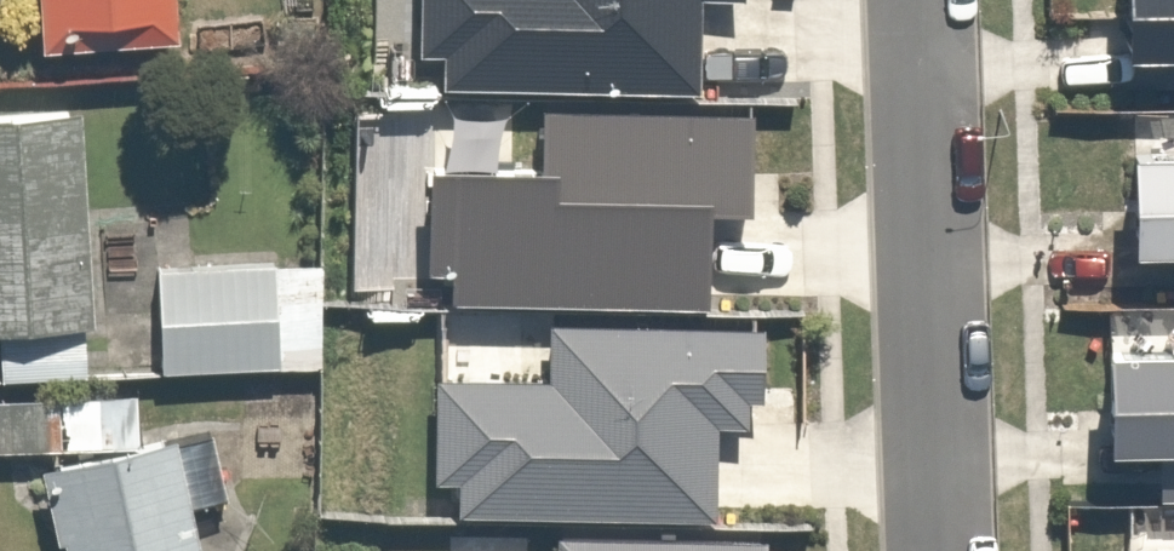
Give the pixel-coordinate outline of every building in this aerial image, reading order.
[(34,41),(168,33),(166,0),(31,0),(34,41)] [(452,83),(708,88),(709,0),(429,0),(428,51),(453,51),(452,83)] [(1130,49),(1173,48),(1173,0),(1129,0),(1130,49)] [(0,98),(0,312),(95,308),(85,94),(0,98)] [(760,109),(551,106),(549,165),(441,162),(438,268),(460,268),(460,298),(717,303),(720,208),(759,208),(760,109)] [(1136,147),(1137,246),(1173,245),(1173,147),(1136,147)] [(314,248),(145,257),(151,365),(320,356),(314,248)] [(468,510),(724,516),(725,422),(756,423),(755,397),(769,397),(770,324),(557,318),(557,377),(446,374),(446,476),(469,477),(468,510)] [(84,365),(81,322),(0,328),(0,372),(84,365)] [(1113,344),(1113,442),(1156,442),(1156,494),(1173,494),(1173,344),(1113,344)] [(0,383),(0,435),(118,435),(117,383),(0,383)] [(203,419),(34,457),(55,550),(192,550),(179,497),(219,488),(203,419)] [(773,538),(565,531),(565,550),(773,550),(773,538)] [(1130,542),(1130,550),(1173,550),(1173,542),(1130,542)]
